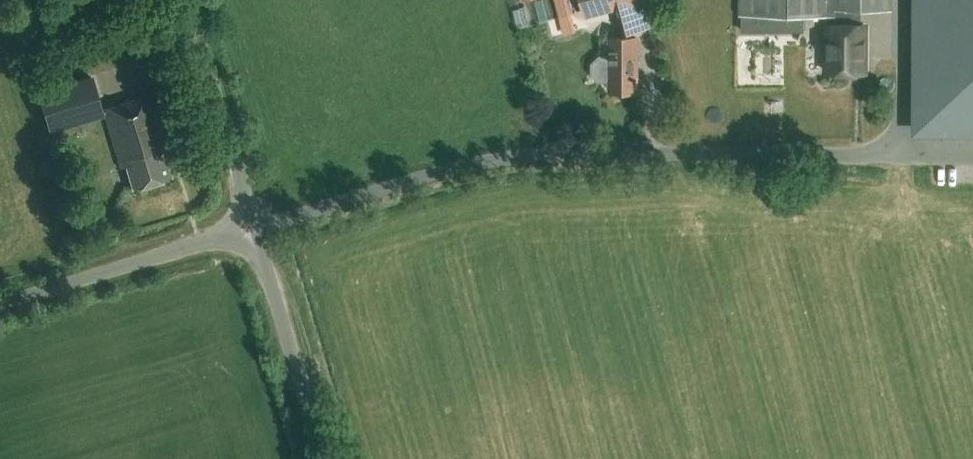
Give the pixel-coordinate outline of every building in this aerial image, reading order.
[(524,26),(574,11),(571,0),(524,0),(525,3),(518,5),(524,26)] [(587,17),(616,10),(622,32),(650,25),(643,0),(582,0),(587,17)] [(893,0),(741,0),(741,14),(838,15),(837,23),(830,23),(829,71),(865,72),(866,23),(863,23),(863,9),(893,10),(893,0)] [(920,123),(972,124),(972,0),(921,0),(920,123)] [(637,55),(637,38),(613,38),(613,55),(610,55),(610,56),(600,56),(593,63),(593,73),(600,80),(612,80),(612,91),(634,91),(634,68),(637,68),(637,55)] [(51,129),(101,114),(90,75),(39,90),(51,129)] [(171,176),(165,155),(170,154),(152,92),(103,106),(121,167),(126,166),(133,187),(171,176)]
